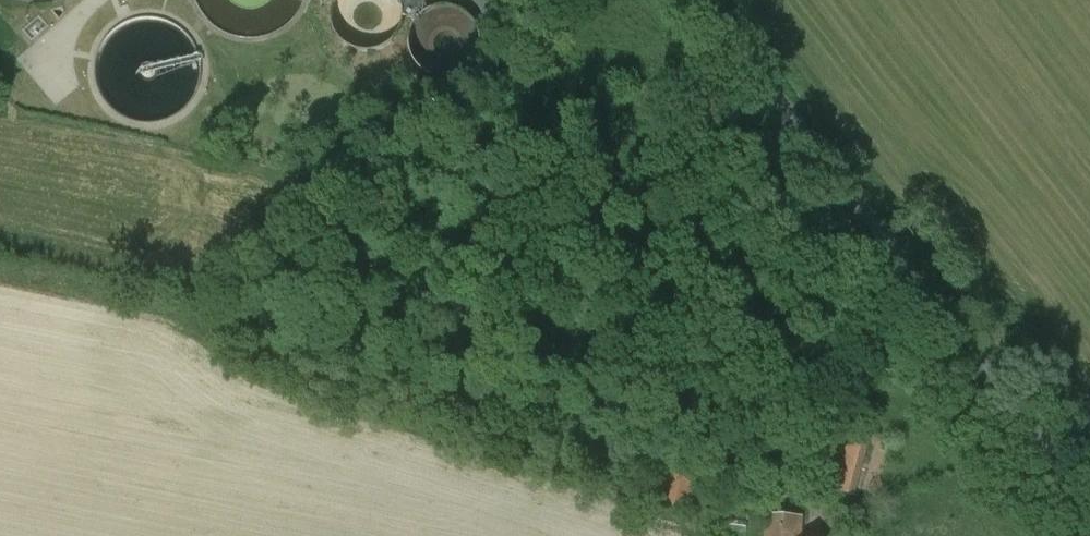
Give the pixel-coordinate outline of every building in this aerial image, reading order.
[(372,42),(406,9),(397,0),(340,0),(336,4),(372,42)] [(480,24),(431,1),(408,50),(457,73),(480,24)] [(39,17),(22,30),(30,40),(47,27),(39,17)] [(858,487),(871,444),(849,438),(836,480),(858,487)] [(668,467),(660,503),(691,510),(699,474),(668,467)] [(769,515),(768,535),(801,535),(802,517),(769,515)]
